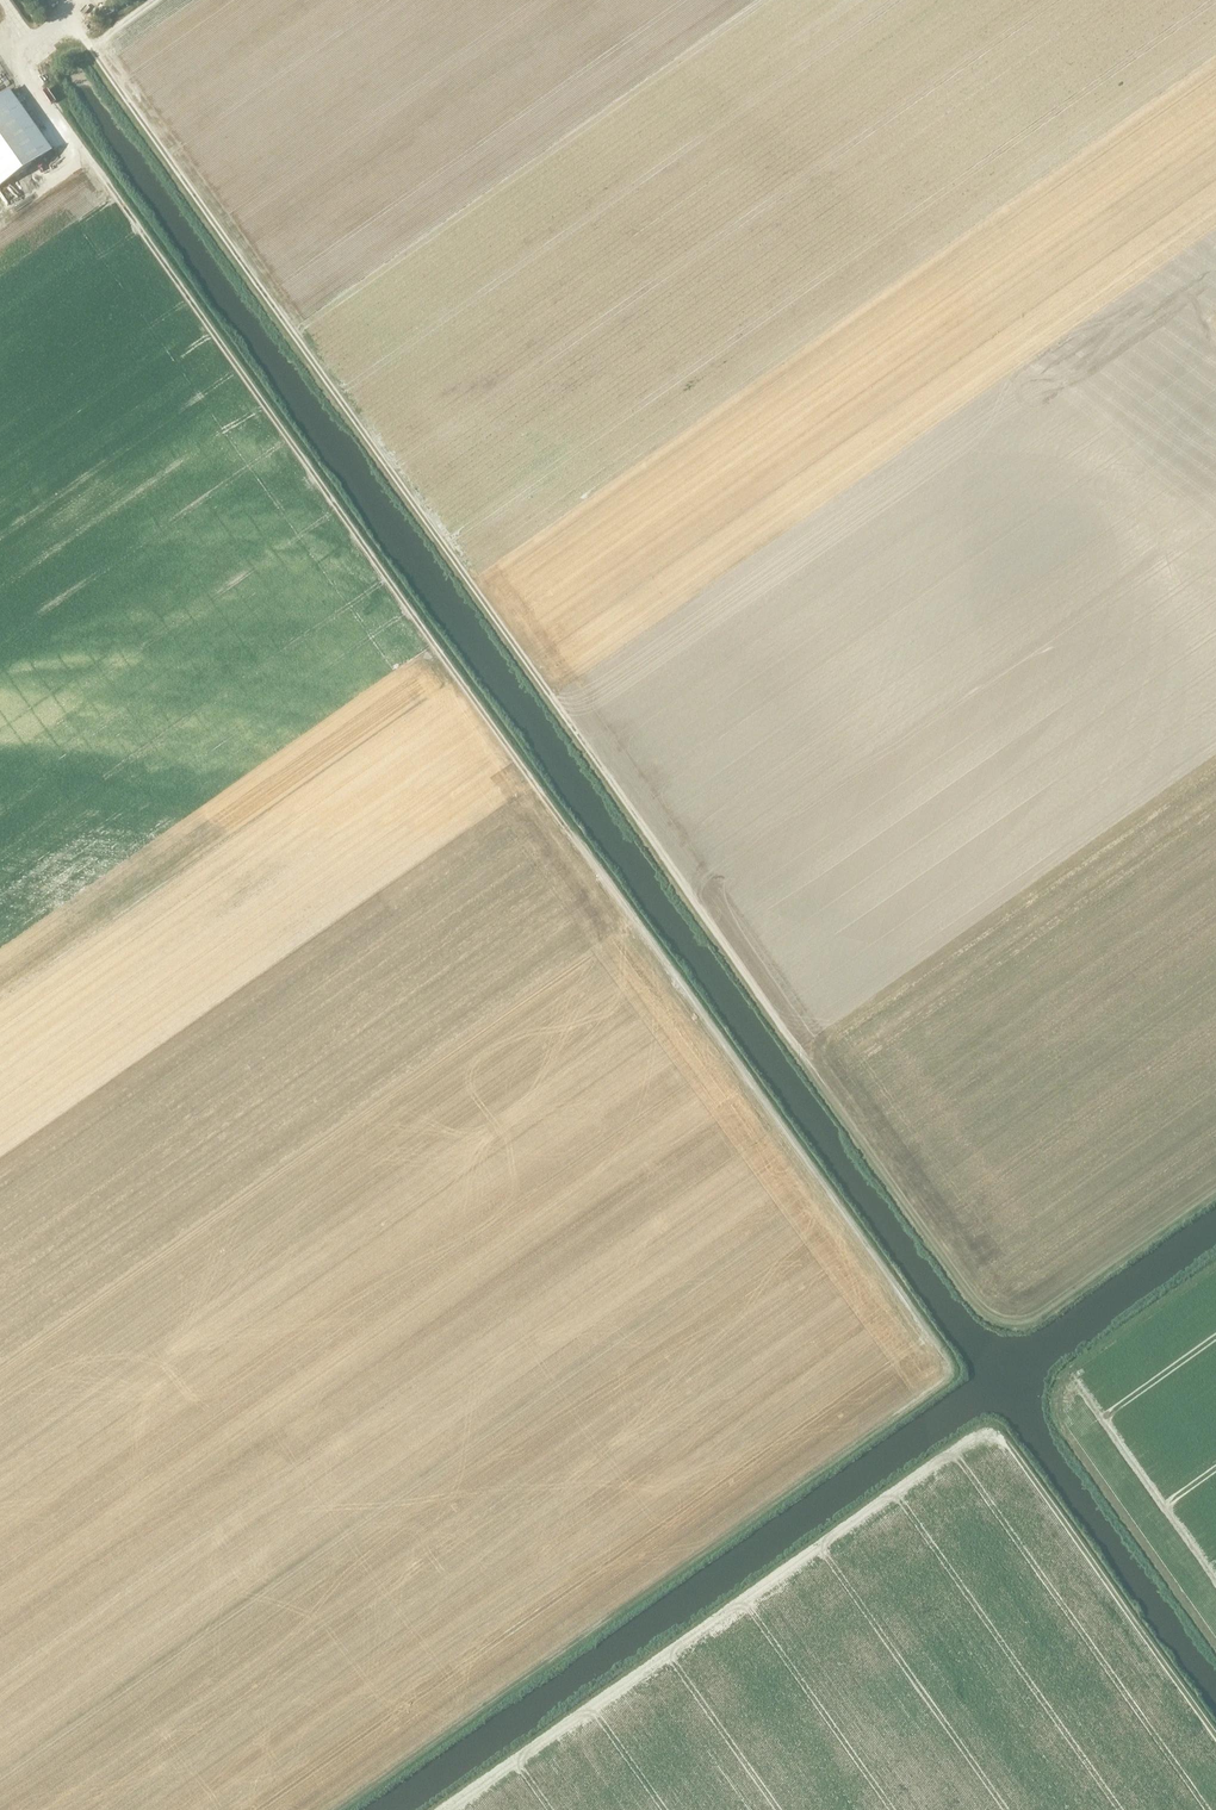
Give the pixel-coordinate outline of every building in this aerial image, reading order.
[(10,90),(0,97),(0,188),(52,150),(10,90)]
